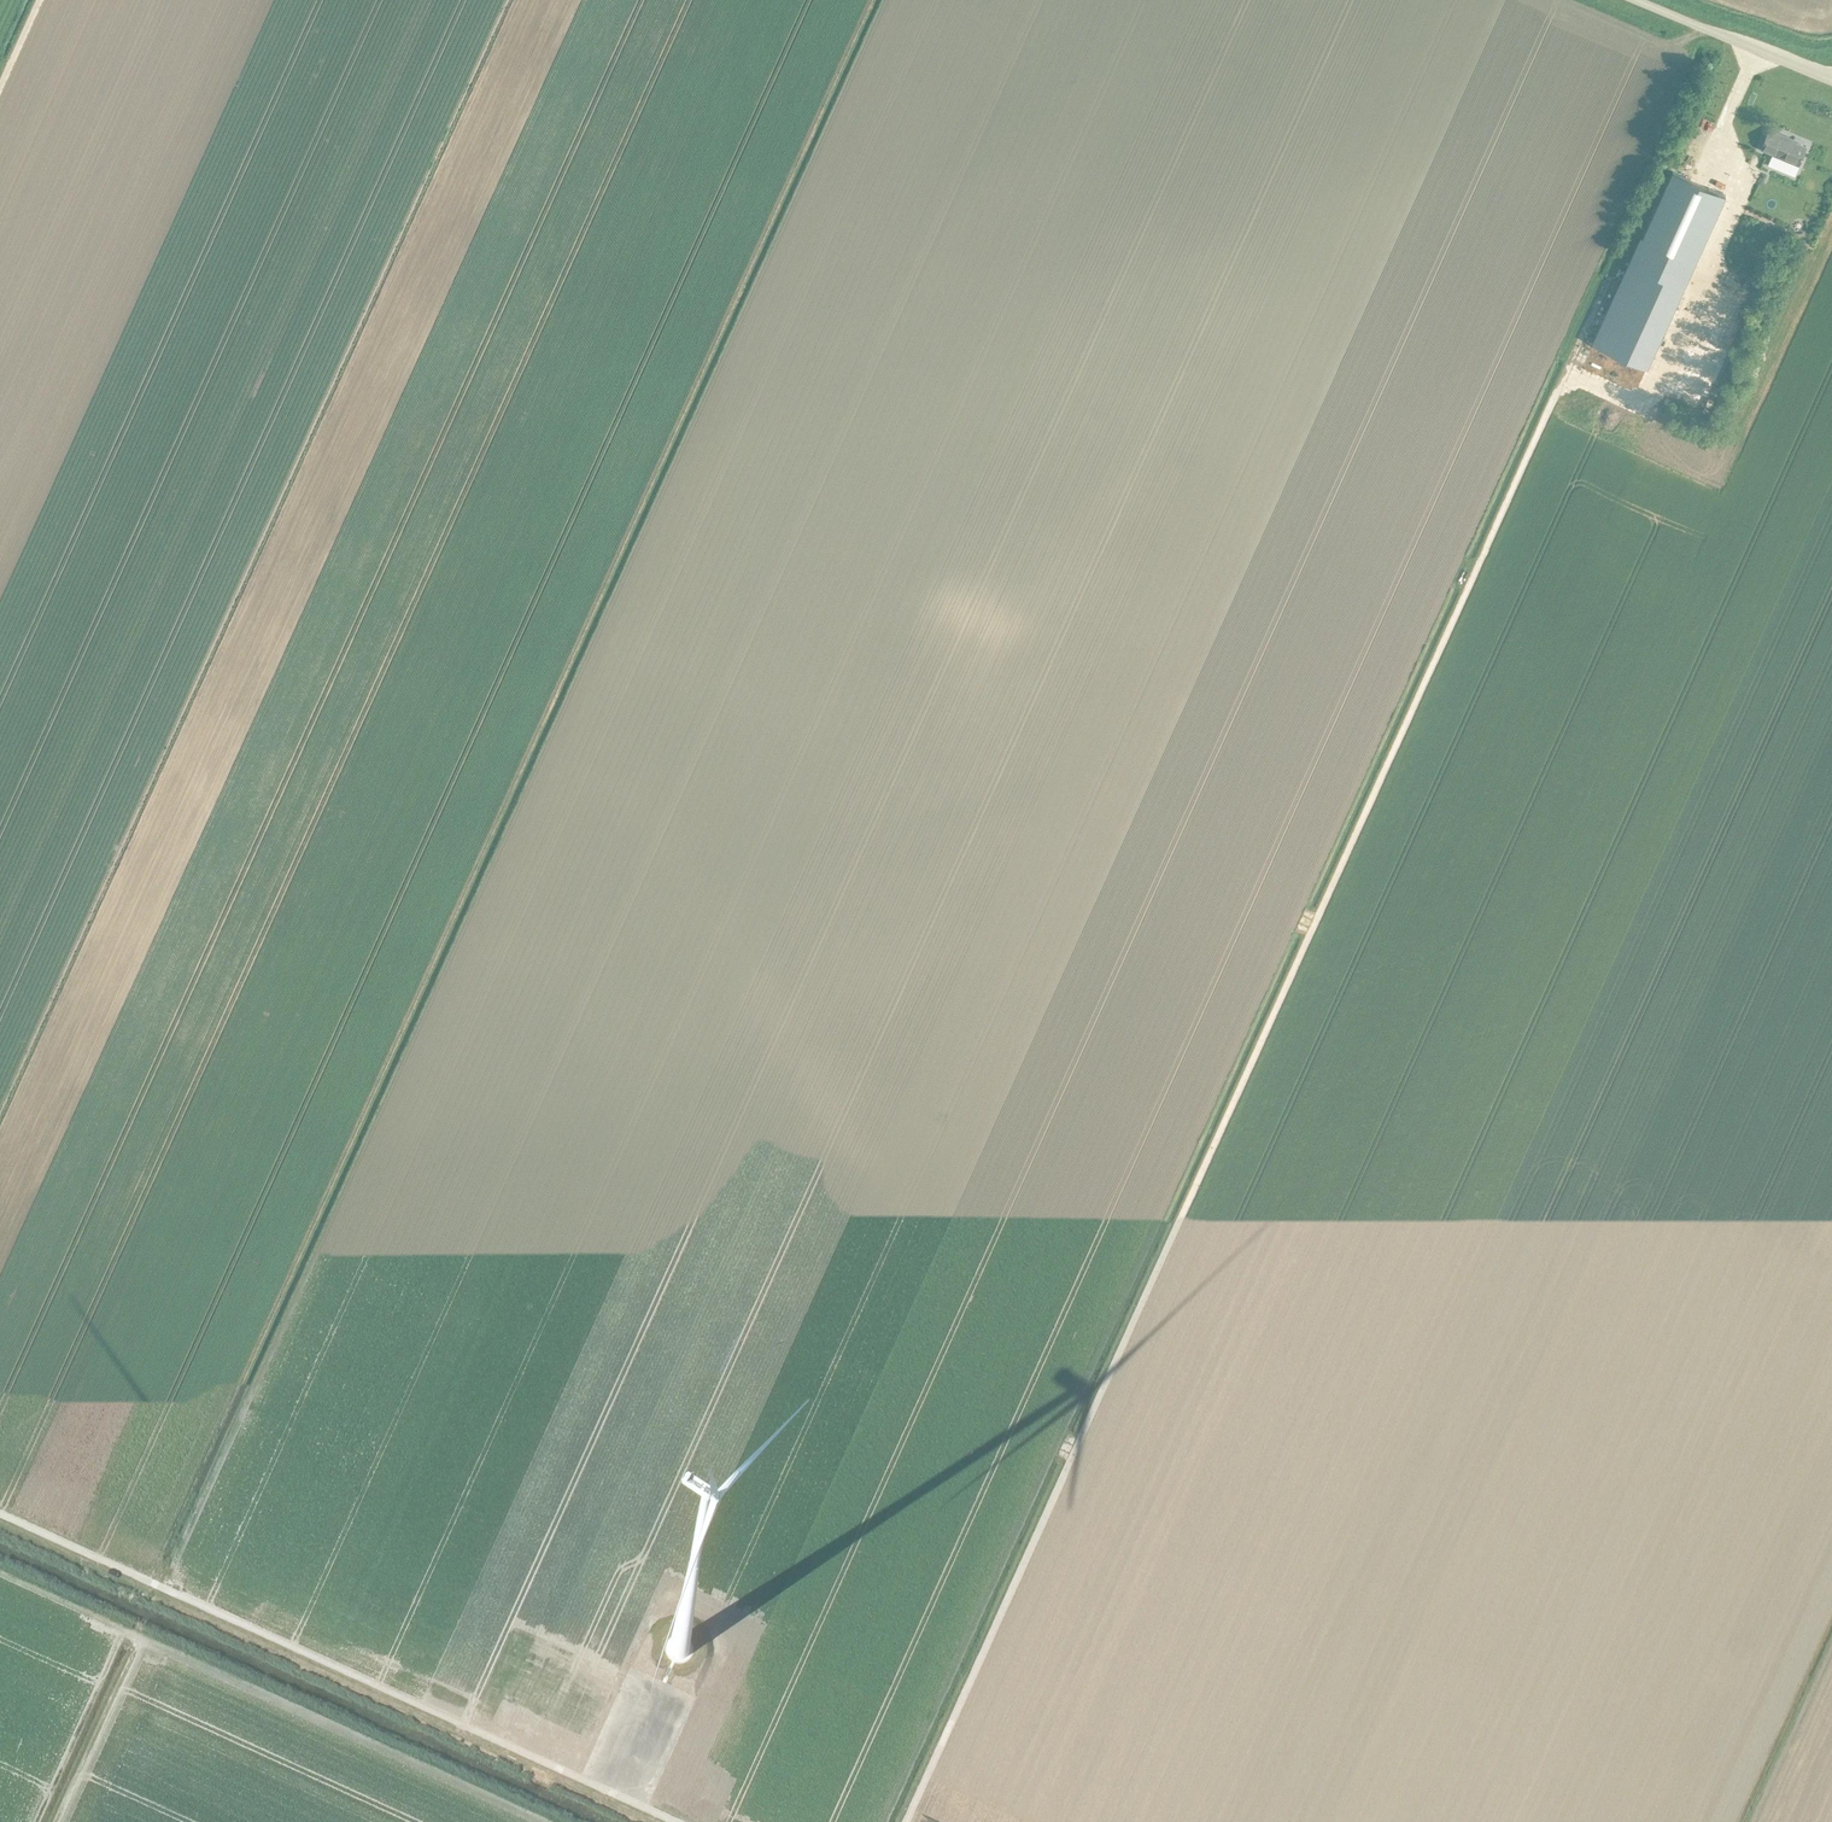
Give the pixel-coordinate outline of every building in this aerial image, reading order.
[(1798,164),(1806,146),(1787,138),(1787,136),(1769,128),(1761,148),(1798,164)] [(1643,237),(1594,343),(1647,367),(1725,195),(1673,171),(1643,237)] [(667,1648),(667,1650),(667,1651),(668,1653),(668,1654),(669,1656),(669,1657),(670,1658),(672,1659),(673,1660),(674,1661),(676,1661),(677,1662),(678,1662),(680,1662),(681,1662),(683,1661),(684,1661),(686,1660),(687,1659),(688,1658),(689,1657),(690,1656),(690,1654),(691,1653),(691,1651),(691,1650),(691,1648),(691,1647),(690,1645),(690,1644),(689,1643),(688,1642),(687,1641),(686,1640),(684,1639),(683,1638),(681,1638),(680,1638),(678,1638),(677,1638),(676,1638),(674,1639),(673,1640),(672,1641),(670,1642),(669,1643),(669,1644),(668,1645),(668,1647),(667,1648)]
